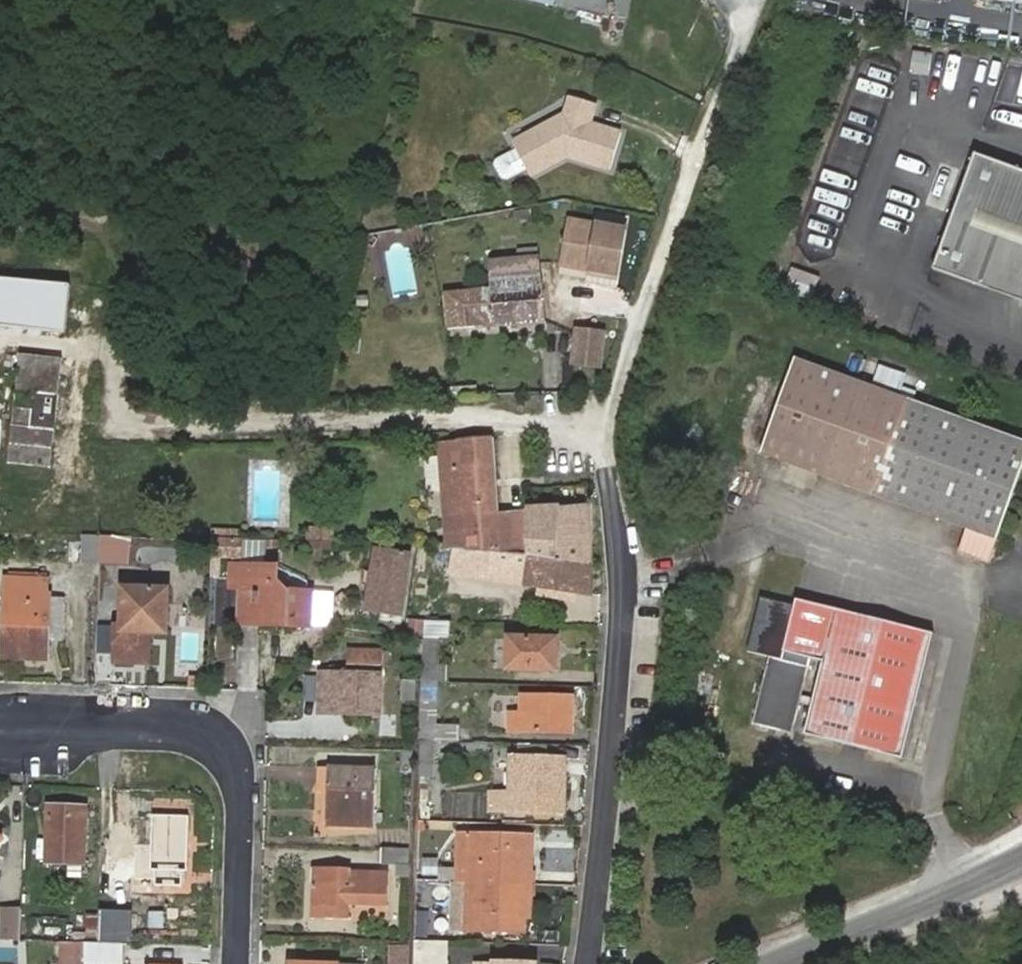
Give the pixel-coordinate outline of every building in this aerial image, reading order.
[(558,10),(561,0),(529,0),(558,10)] [(626,170),(640,135),(611,123),(619,104),(594,94),(586,113),(533,134),(542,154),(548,169),(584,154),(626,170)] [(542,154),(533,134),(512,143),(521,163),(542,154)] [(513,150),(491,158),(499,180),(521,172),(513,150)] [(936,271),(1021,302),(1021,171),(977,155),(936,271)] [(537,200),(523,202),(524,212),(538,210),(537,200)] [(623,216),(620,227),(635,230),(637,219),(623,216)] [(620,227),(576,217),(566,262),(597,269),(624,275),(635,230),(620,227)] [(449,289),(451,326),(521,320),(547,318),(542,257),(541,244),(499,246),(499,259),(491,260),(493,286),(449,289)] [(621,287),(624,275),(597,269),(594,281),(621,287)] [(71,286),(32,282),(29,310),(68,314),(71,286)] [(549,332),(547,318),(521,320),(522,334),(549,332)] [(604,331),(576,330),(574,360),(601,362),(604,331)] [(797,343),(760,437),(962,520),(952,543),(983,555),(1021,461),(1021,435),(797,343)] [(64,359),(20,353),(8,463),(52,468),(64,359)] [(500,507),(495,435),(442,437),(445,491),(448,546),(471,547),(504,548),(500,507)] [(443,459),(428,460),(430,492),(445,491),(443,459)] [(596,503),(527,506),(500,507),(504,548),(594,552),(596,503)] [(304,549),(331,551),(333,527),(306,525),(304,549)] [(83,557),(100,558),(102,533),(83,532),(83,557)] [(117,558),(118,534),(102,533),(100,558),(117,558)] [(594,552),(504,548),(471,547),(471,573),(593,591),(594,552)] [(406,593),(400,592),(402,575),(409,576),(412,554),(378,548),(367,609),(402,615),(406,593)] [(278,565),(234,561),(233,584),(240,584),(239,620),(309,624),(310,590),(290,589),(276,574),(278,565)] [(34,571),(12,570),(11,573),(8,573),(7,655),(50,655),(51,592),(49,592),(48,576),(34,576),(34,571)] [(409,576),(402,575),(400,592),(406,593),(409,576)] [(168,585),(126,583),(124,622),(124,628),(151,628),(167,628),(168,585)] [(752,652),(774,595),(755,590),(741,650),(752,652)] [(789,597),(774,595),(752,652),(764,655),(747,724),(788,735),(808,653),(817,656),(799,731),(896,756),(929,628),(790,593),(789,597)] [(450,619),(426,618),(425,635),(442,635),(449,636),(450,619)] [(124,628),(124,622),(118,622),(117,658),(150,659),(151,628),(124,628)] [(425,635),(424,663),(440,664),(442,635),(425,635)] [(561,639),(509,637),(510,667),(558,668),(561,639)] [(388,649),(350,648),(350,660),(388,662),(388,649)] [(424,663),(424,679),(434,680),(448,681),(448,664),(440,664),(424,663)] [(380,673),(324,672),(323,710),(378,711),(380,673)] [(424,679),(421,679),(419,705),(433,705),(434,680),(424,679)] [(564,714),(573,715),(573,697),(523,696),(521,712),(511,711),(510,728),(564,730),(564,714)] [(572,731),(573,715),(564,714),(564,730),(572,731)] [(485,720),(472,720),(472,732),(484,732),(485,720)] [(432,727),(419,726),(418,740),(422,741),(435,741),(453,741),(454,727),(432,727)] [(435,741),(422,741),(421,772),(435,772),(435,741)] [(553,794),(564,795),(565,759),(512,758),(511,810),(553,811),(553,794)] [(373,767),(320,765),(322,790),(331,791),(330,822),(370,824),(373,767)] [(446,793),(446,815),(470,815),(471,793),(446,793)] [(564,812),(564,795),(553,794),(553,811),(564,812)] [(85,804),(51,803),(49,858),(84,860),(85,804)] [(189,814),(152,812),(152,868),(156,868),(155,879),(182,880),(182,868),(188,868),(189,814)] [(459,832),(458,881),(469,882),(470,833),(459,832)] [(470,833),(469,882),(530,883),(530,851),(506,849),(506,834),(470,833)] [(506,849),(530,851),(531,835),(506,834),(506,849)] [(410,846),(383,845),(383,860),(410,861),(410,846)] [(390,869),(350,868),(350,881),(314,879),(313,915),(351,916),(352,904),(389,904),(390,869)] [(530,883),(469,882),(469,928),(522,930),(523,918),(528,918),(530,883)] [(23,912),(0,911),(0,936),(22,937),(23,912)] [(87,912),(86,940),(98,941),(99,912),(87,912)] [(111,941),(112,913),(99,912),(98,941),(111,941)] [(122,941),(128,942),(129,914),(112,913),(111,941),(122,941)] [(55,939),(55,963),(68,963),(69,939),(55,939)] [(68,963),(85,963),(86,961),(86,940),(69,939),(68,963)] [(427,940),(416,939),(416,958),(427,958),(427,940)] [(98,941),(86,940),(86,961),(122,962),(122,941),(111,941),(98,941)]
